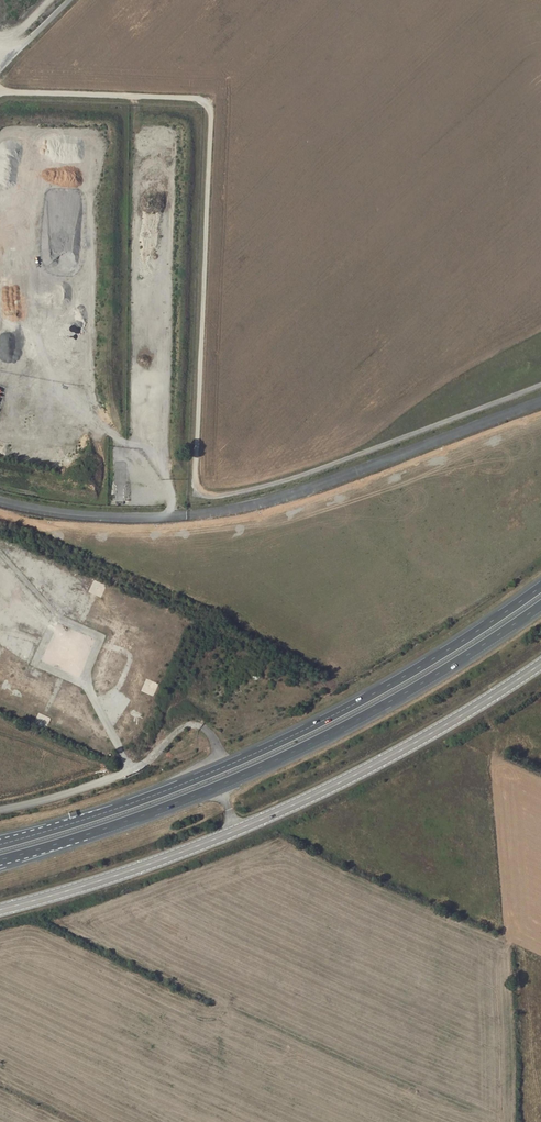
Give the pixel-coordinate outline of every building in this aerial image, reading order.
[(113,485),(113,500),(125,500),(125,485),(113,485)]
